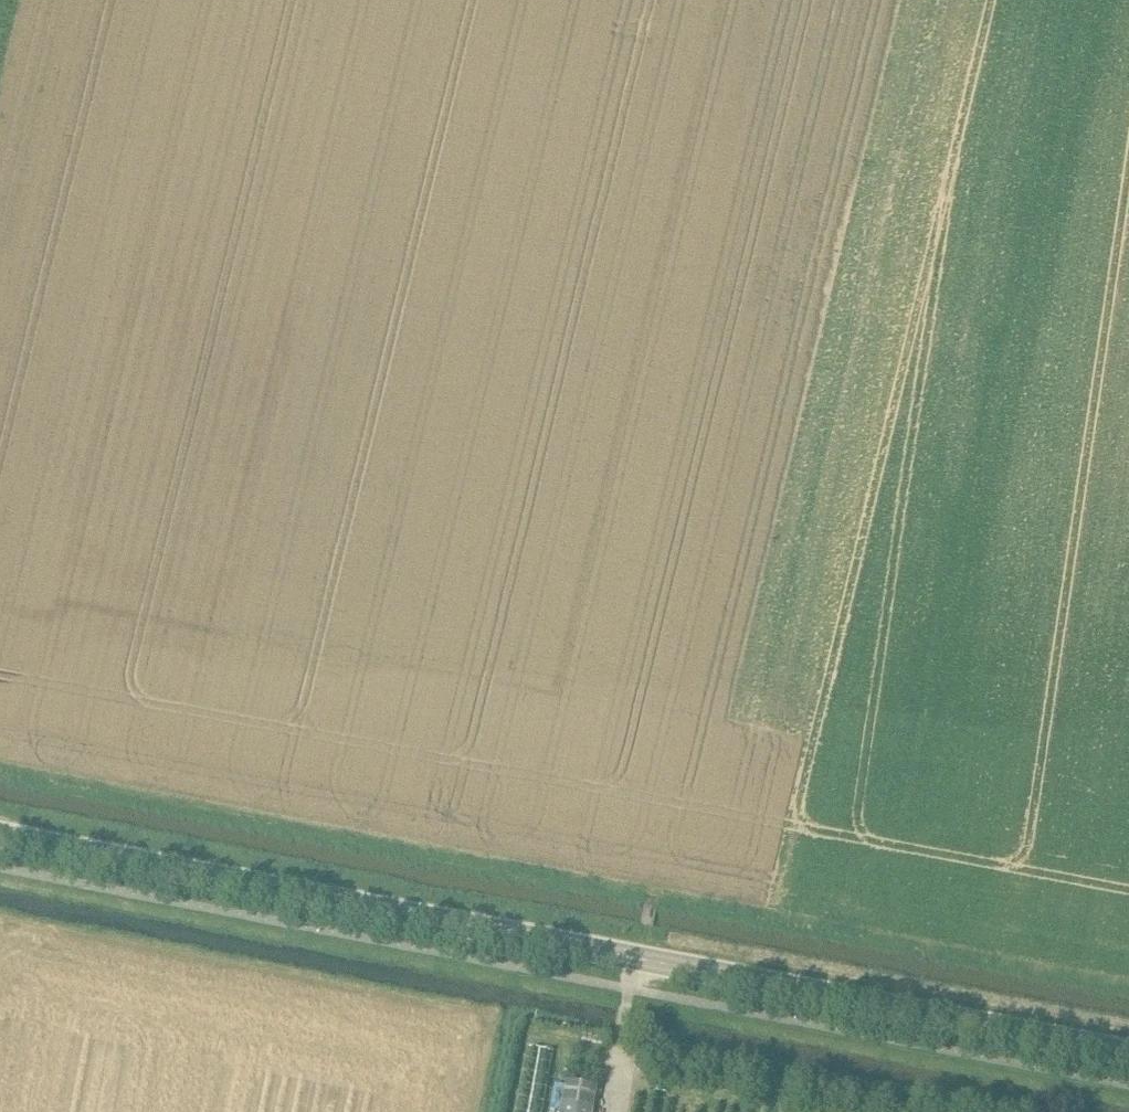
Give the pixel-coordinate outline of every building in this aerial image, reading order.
[(563,1104),(561,1111),(592,1111),(593,1109),(563,1104)]
